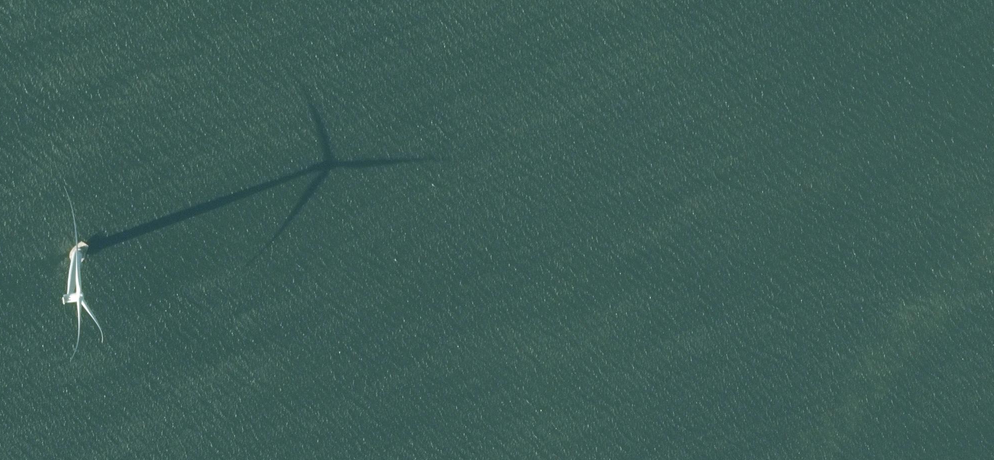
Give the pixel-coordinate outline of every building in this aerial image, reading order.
[(73,249),(72,252),(73,254),(74,256),(77,257),(79,257),(81,256),(82,254),(82,251),(81,249),(80,248),(77,247),(75,248),(73,249)]
